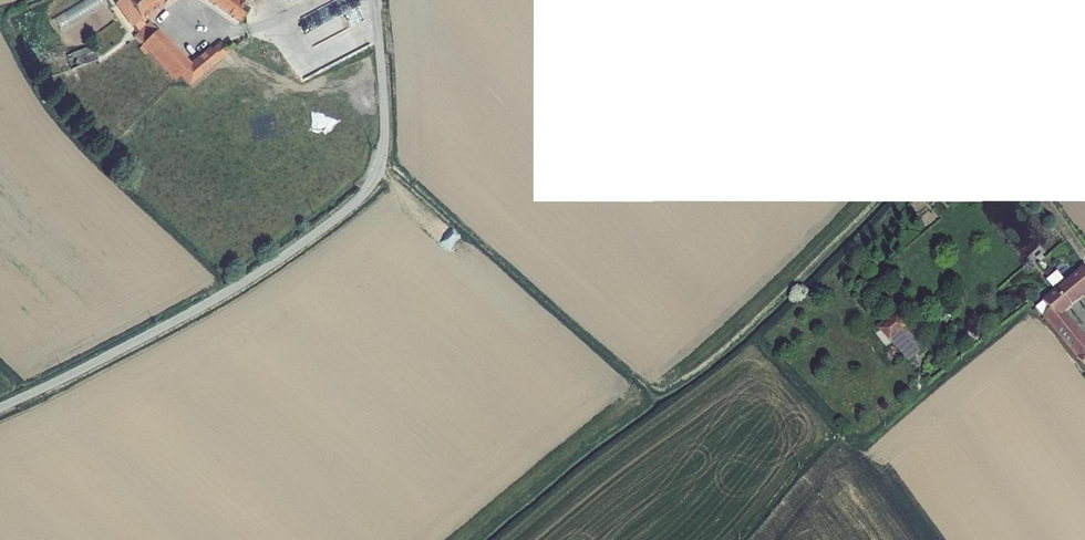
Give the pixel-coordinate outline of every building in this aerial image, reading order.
[(126,0),(120,0),(114,4),(131,28),(134,26),(138,32),(133,37),(141,46),(138,48),(145,55),(147,53),(174,82),(179,77),(188,88),(235,48),(229,41),(224,46),(220,42),(211,49),(209,48),(191,63),(178,50),(171,43),(172,43),(159,29),(157,30),(149,21),(145,25),(144,24),(143,24),(126,0)] [(143,24),(144,24),(163,10),(160,6),(169,0),(126,0),(143,24)] [(239,23),(249,9),(235,0),(205,0),(239,23)] [(313,44),(361,21),(356,9),(307,33),(313,44)] [(92,46),(41,64),(46,78),(55,75),(55,77),(98,61),(92,46)] [(927,225),(937,216),(918,196),(908,205),(927,225)] [(1052,292),(1065,308),(1084,291),(1084,269),(1083,266),(1052,292)] [(1051,286),(1061,279),(1058,273),(1047,280),(1051,286)] [(1049,310),(1084,360),(1084,337),(1065,312),(1084,296),(1084,297),(1084,291),(1065,308),(1052,292),(1042,301),(1049,310)] [(1034,307),(1084,368),(1084,360),(1049,310),(1044,314),(1036,305),(1034,307)] [(890,340),(909,361),(923,348),(905,327),(907,326),(895,313),(878,328),(889,341),(890,340)] [(963,335),(972,344),(980,336),(971,327),(963,335)]
